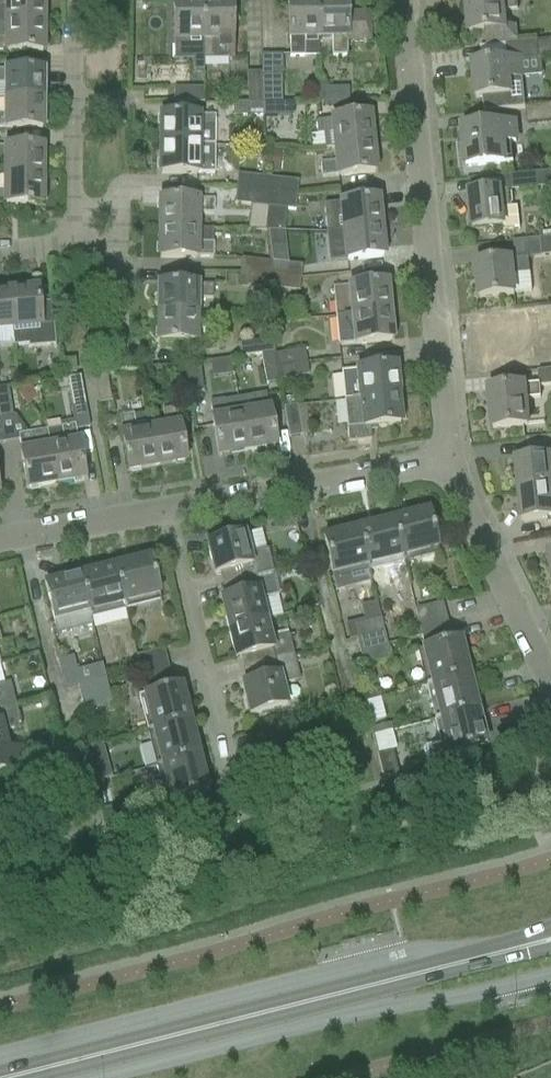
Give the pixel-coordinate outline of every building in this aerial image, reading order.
[(42,0),(0,0),(0,24),(42,24),(42,0)] [(203,60),(232,59),(231,0),(202,1),(202,41),(203,60)] [(317,39),(317,0),(288,0),(288,39),(289,39),(289,58),(318,58),(317,39)] [(346,0),(317,0),(317,39),(331,39),(332,58),(346,57),(346,43),(370,42),(370,14),(346,14),(346,0)] [(516,0),(469,0),(466,0),(469,34),(484,33),(485,47),(505,45),(518,44),(516,26),(503,27),(502,12),(517,10),(516,0)] [(202,72),(202,41),(202,1),(173,2),(174,62),(193,61),(193,72),(202,72)] [(6,52),(6,53),(20,53),(42,53),(42,24),(0,24),(0,52),(6,52)] [(536,42),(537,59),(550,57),(550,41),(536,42)] [(506,61),(472,64),(476,99),(482,98),(484,113),(524,109),(520,65),(519,59),(506,61)] [(42,72),(6,72),(0,72),(0,85),(5,86),(5,101),(42,101),(42,72)] [(247,104),(262,104),(262,74),(247,74),(247,104)] [(262,104),(263,104),(281,104),(281,74),(262,74),(262,104)] [(173,104),(203,104),(203,90),(173,89),(173,104)] [(318,103),(348,103),(348,89),(318,89),(318,103)] [(42,101),(5,101),(5,116),(0,116),(0,129),(5,129),(5,130),(41,130),(42,101)] [(247,104),(234,104),(234,117),(263,117),(263,104),(262,104),(247,104)] [(263,117),(293,117),(293,104),(281,104),(263,104),(263,117)] [(550,122),(550,107),(526,109),(528,124),(550,122)] [(324,150),(335,149),(371,145),(368,116),(332,120),(315,122),(316,135),(323,135),(324,150)] [(161,146),(214,146),(214,118),(197,118),(197,117),(161,117),(161,146)] [(466,169),(511,164),(509,144),(516,143),(514,124),(462,129),(466,169)] [(338,177),(374,174),(371,145),(335,149),(336,164),(319,165),(321,179),(338,177)] [(214,146),(161,146),(160,175),(197,175),(197,174),(214,175),(214,146)] [(41,149),(5,148),(5,149),(0,149),(0,162),(5,162),(5,177),(41,178),(41,149)] [(269,153),(268,171),(280,172),(282,154),(269,153)] [(533,174),(534,190),(550,188),(550,172),(533,174)] [(266,192),(267,179),(237,175),(236,188),(266,192)] [(41,178),(5,177),(5,192),(0,192),(0,206),(41,206),(41,178)] [(296,195),(298,182),(267,179),(266,192),(296,195)] [(264,208),(266,192),(236,188),(234,204),(250,206),(264,208)] [(500,192),(469,195),(472,231),(502,228),(502,232),(519,230),(517,208),(512,208),(510,192),(510,191),(509,191),(500,192)] [(295,211),(296,195),(266,192),(264,208),(267,208),(295,211)] [(343,232),(343,233),(379,229),(376,200),(323,206),(326,234),(331,233),(343,232)] [(213,215),(213,202),(196,202),(196,201),(160,201),(160,230),(196,230),(196,215),(213,215)] [(250,206),(247,231),(265,232),(267,208),(264,208),(250,206)] [(343,233),(326,234),(328,249),(329,263),(346,261),(382,258),(379,229),(343,233)] [(213,231),(196,230),(160,230),(159,259),(196,259),(213,259),(213,246),(212,246),(213,231)] [(528,259),(541,258),(550,257),(550,238),(512,242),(514,261),(511,261),(476,264),(479,299),(514,296),(512,276),(530,275),(528,259)] [(270,276),(271,263),(241,260),(239,273),(270,276)] [(300,279),(302,266),(271,263),(270,276),(300,279)] [(269,289),(270,276),(239,273),(238,286),(269,289)] [(299,293),(300,279),(270,276),(269,289),(299,293)] [(335,318),(388,312),(385,284),(349,288),(333,290),(335,318)] [(212,300),(212,286),(195,286),(159,285),(159,314),(195,314),(195,299),(212,300)] [(28,349),(41,348),(55,346),(53,324),(40,325),(37,291),(8,293),(11,329),(13,346),(27,345),(28,349)] [(11,329),(8,293),(0,294),(0,330),(11,329)] [(482,328),(486,365),(516,361),(536,359),(533,326),(550,324),(550,304),(531,306),(488,310),(490,327),(482,328)] [(355,345),(391,341),(388,312),(335,318),(338,346),(355,344),(355,345)] [(212,343),(212,330),(195,329),(195,314),(159,314),(159,343),(195,343),(212,343)] [(239,358),(261,355),(274,353),(272,341),(238,345),(239,358)] [(279,381),(308,376),(303,350),(274,355),(279,381)] [(274,356),(274,353),(261,355),(266,385),(279,382),(279,381),(274,355),(274,356)] [(63,375),(75,374),(74,361),(62,362),(63,375)] [(190,394),(203,392),(199,363),(186,364),(190,394)] [(177,396),(190,394),(186,364),(173,366),(177,396)] [(344,402),(396,396),(394,367),(358,371),(358,372),(341,373),(344,402)] [(542,372),(543,386),(550,386),(550,371),(542,372)] [(98,405),(111,403),(106,373),(93,375),(98,405)] [(72,409),(85,407),(80,377),(67,379),(72,409)] [(540,399),(539,386),(524,388),(524,387),(489,391),(492,430),(527,427),(525,401),(540,399)] [(12,418),(8,388),(0,389),(0,419),(12,418)] [(237,399),(246,452),(275,447),(268,411),(265,394),(237,399)] [(348,443),(370,441),(369,427),(399,425),(396,396),(344,402),(346,421),(348,443)] [(237,399),(222,402),(209,404),(212,421),(218,456),(246,452),(237,399)] [(288,439),(301,437),(296,406),(283,409),(288,439)] [(178,427),(175,410),(162,412),(165,429),(150,432),(156,467),(184,462),(178,427)] [(127,472),(156,467),(150,432),(147,415),(119,420),(122,436),(121,436),(127,472)] [(77,444),(74,427),(46,432),(49,449),(55,485),(83,480),(77,444)] [(46,432),(45,432),(45,435),(32,437),(31,435),(18,437),(21,454),(20,454),(26,489),(55,485),(49,449),(46,432)] [(550,489),(550,458),(516,462),(519,492),(550,489)] [(519,492),(522,522),(547,519),(547,525),(550,524),(550,489),(519,492)] [(403,563),(438,554),(427,512),(392,521),(403,563)] [(372,587),(385,584),(381,569),(403,563),(392,521),(358,530),(368,572),(372,587)] [(372,587),(368,572),(358,530),(323,538),(335,590),(344,587),(344,590),(355,587),(354,586),(354,585),(370,581),(372,587)] [(249,556),(244,536),(206,544),(214,575),(226,572),(229,585),(272,574),(267,552),(249,556)] [(125,610),(160,601),(149,559),(114,568),(125,610)] [(90,619),(125,610),(114,568),(79,576),(90,619)] [(228,630),(265,621),(260,601),(278,597),(272,574),(229,585),(232,598),(221,601),(228,630)] [(67,624),(90,619),(79,576),(44,585),(57,635),(69,632),(67,624)] [(418,624),(446,617),(443,604),(414,611),(418,624)] [(421,637),(449,630),(446,617),(418,624),(421,637)] [(356,640),(383,633),(380,619),(352,626),(356,640)] [(270,641),(265,621),(228,630),(235,660),(247,657),(250,670),(293,659),(288,637),(270,641)] [(452,643),(449,630),(421,637),(424,650),(416,652),(425,687),(468,676),(459,641),(452,643)] [(359,653),(386,646),(383,633),(356,640),(359,653)] [(34,644),(25,646),(27,656),(37,654),(34,644)] [(362,666),(390,659),(386,646),(359,653),(362,666)] [(139,670),(167,664),(164,651),(163,650),(136,657),(139,670)] [(249,716),(286,707),(281,686),(299,682),(293,659),(250,670),(253,683),(241,685),(249,716)] [(143,683),(170,677),(167,664),(139,670),(143,683)] [(77,686),(105,679),(101,665),(74,672),(77,686)] [(434,721),(476,711),(468,676),(425,687),(434,721)] [(146,696),(173,689),(170,677),(143,683),(146,696)] [(80,699),(108,692),(105,679),(77,686),(80,699)] [(15,706),(10,683),(0,686),(0,710),(15,706)] [(147,733),(189,722),(181,687),(173,689),(146,696),(138,698),(147,733)] [(84,713),(112,706),(108,692),(80,699),(84,713)] [(2,733),(21,728),(15,706),(0,710),(0,774),(23,768),(18,750),(7,752),(2,733)] [(426,769),(451,762),(449,755),(485,746),(476,711),(434,721),(440,744),(425,747),(422,751),(426,767),(426,769)] [(155,767),(198,757),(189,722),(147,733),(155,767)] [(390,725),(376,728),(378,735),(392,732),(390,725)] [(102,744),(85,749),(86,753),(103,749),(102,744)] [(61,745),(48,749),(52,762),(52,764),(65,761),(61,745)] [(382,779),(398,775),(393,756),(392,751),(376,755),(382,779)] [(158,779),(151,781),(157,805),(164,803),(207,792),(198,757),(155,767),(158,779)] [(91,770),(90,770),(94,783),(111,779),(107,765),(91,770)] [(105,822),(119,819),(116,808),(103,811),(105,822)]
